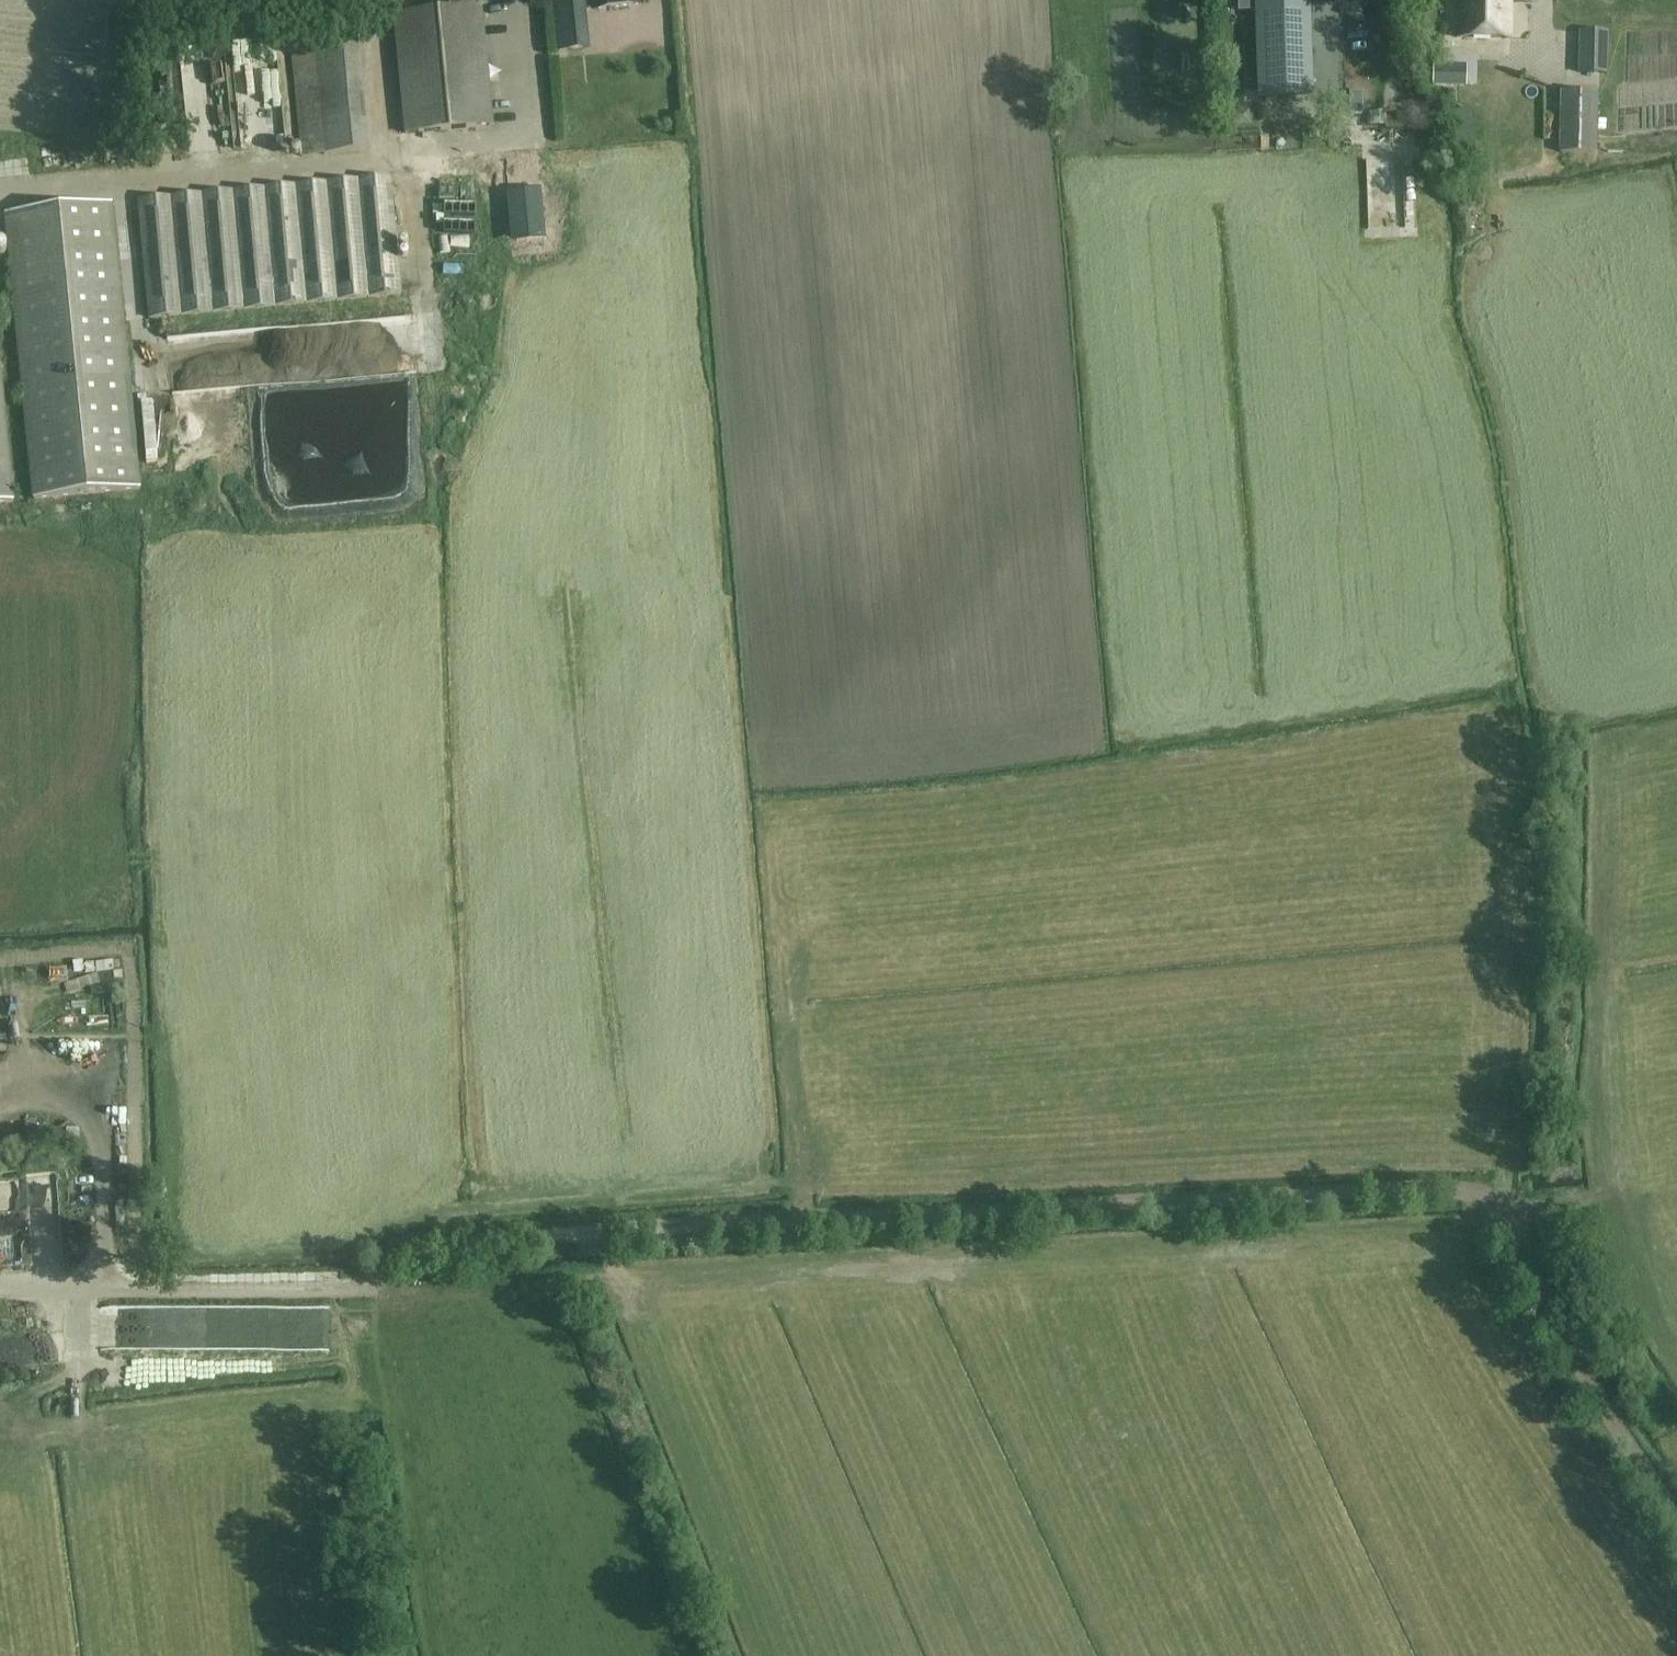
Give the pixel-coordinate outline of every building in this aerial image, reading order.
[(451,10),(395,15),(406,133),(493,124),(482,7),(475,8),(475,0),(450,0),(451,10)] [(599,9),(637,6),(636,0),(598,0),(599,9)] [(1258,2),(1255,2),(1258,76),(1311,74),(1308,0),(1271,1),(1271,0),(1258,0),(1258,2)] [(1491,38),(1509,39),(1509,0),(1457,0),(1456,38),(1491,38)] [(579,62),(606,59),(602,23),(576,26),(579,62)] [(302,157),(369,150),(356,25),(289,30),(302,157)] [(1570,34),(1570,70),(1595,70),(1595,35),(1570,34)] [(574,74),(572,38),(551,39),(553,75),(574,74)] [(1560,91),(1559,153),(1597,154),(1598,91),(1560,91)] [(402,295),(390,176),(138,200),(149,319),(402,295)] [(541,226),(536,181),(506,184),(510,228),(541,226)] [(139,489),(112,203),(7,213),(34,498),(139,489)] [(12,500),(0,373),(0,502),(12,500)] [(18,1202),(17,1174),(0,1175),(0,1203),(18,1202)] [(156,1320),(175,1320),(174,1305),(155,1306),(156,1320)] [(183,1362),(207,1363),(208,1316),(184,1315),(183,1362)] [(111,1376),(127,1377),(128,1362),(112,1362),(111,1376)]
